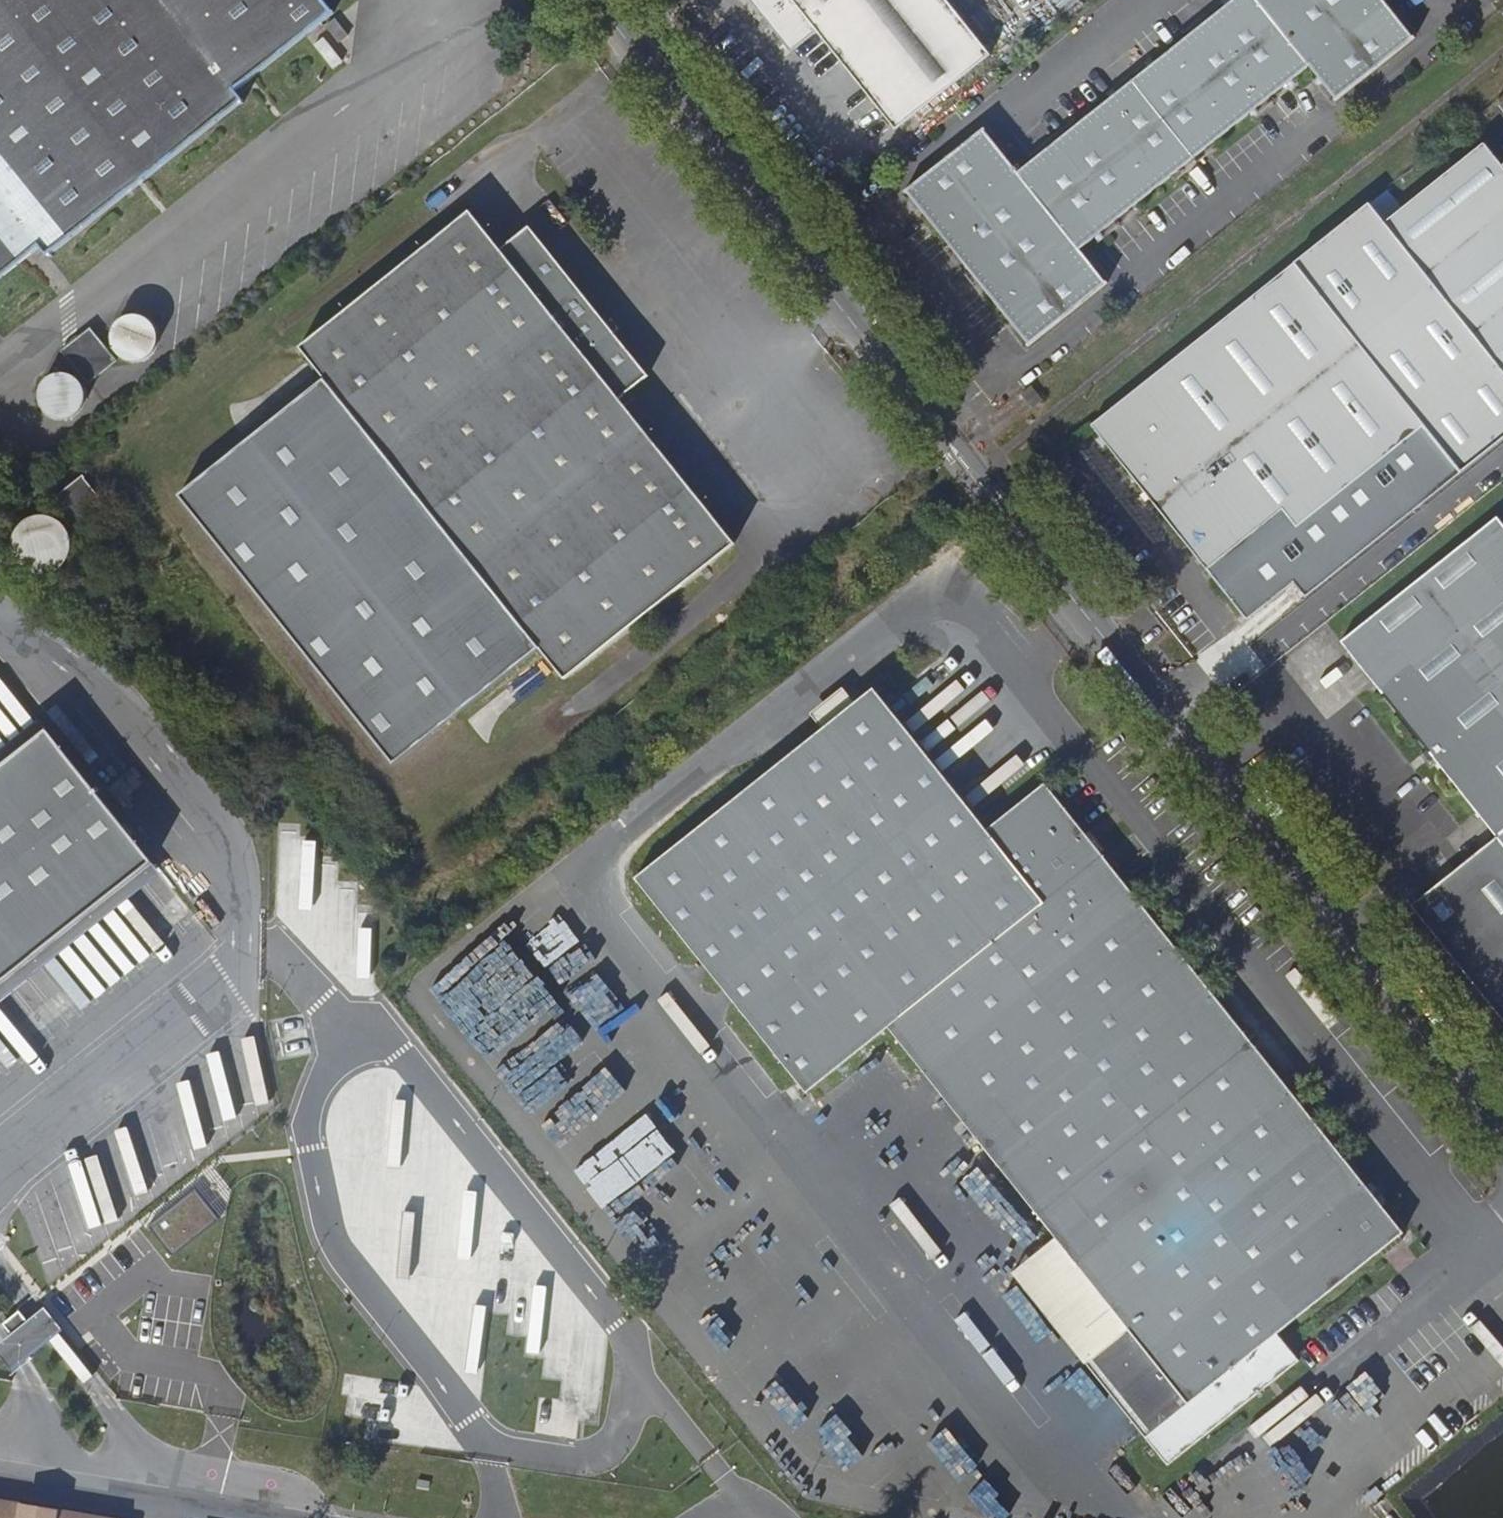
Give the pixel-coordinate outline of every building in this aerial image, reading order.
[(41,246),(48,255),(75,234),(243,101),(235,91),(333,14),(323,0),(0,0),(0,279),(41,246)] [(781,39),(799,26),(807,37),(816,30),(895,129),(989,54),(946,0),(749,0),(781,39)] [(983,129),(906,191),(1029,345),(1105,283),(1079,250),(1194,158),(1309,66),(1337,100),(1413,38),(1382,0),(1231,0),(1017,172),(983,129)] [(348,37),(334,19),(327,26),(341,43),(348,37)] [(791,52),(807,37),(799,26),(781,39),(791,52)] [(1502,439),(1502,164),(1485,143),(1385,222),(1370,203),(1093,424),(1247,619),(1293,581),(1305,596),(1502,439)] [(440,522),(566,678),(688,579),(734,543),(618,397),(648,372),(528,224),(498,248),(468,210),(362,296),(299,346),(440,522)] [(1031,384),(1021,392),(1033,407),(1043,399),(1031,384)] [(104,504),(81,476),(50,502),(62,518),(58,522),(49,515),(43,512),(37,510),(28,510),(21,512),(11,516),(6,522),(3,527),(0,534),(0,549),(1,553),(5,562),(10,568),(17,572),(24,575),(30,575),(36,575),(43,573),(48,571),(54,567),(59,562),(62,556),(64,551),(65,542),(65,536),(104,504)] [(1502,864),(1502,523),(1498,517),(1342,641),(1477,812),(1497,837),(1411,905),(1427,925),(1502,864)] [(1127,1329),(1107,1346),(1166,1419),(1145,1437),(1167,1465),(1299,1360),(1278,1333),(1380,1252),(1384,1256),(1403,1240),(1400,1235),(1404,1232),(1324,1131),(1153,917),(1093,843),(1086,834),(1045,783),(986,829),(874,688),(856,703),(823,729),(636,878),(755,1028),(807,1092),(887,1029),(924,1073),(939,1093),(1051,1232),(1056,1238),(1127,1329)] [(810,713),(823,729),(856,703),(843,688),(810,713)] [(154,863),(47,729),(0,767),(0,985),(154,863)] [(1427,925),(1502,1020),(1502,864),(1427,925)] [(597,1051),(526,1106),(557,1146),(628,1092),(597,1051)] [(996,1194),(977,1163),(955,1176),(974,1207),(996,1194)] [(1056,1238),(1012,1273),(1145,1437),(1166,1419),(1107,1346),(1127,1329),(1056,1238)] [(27,1322),(37,1334),(21,1347),(11,1335),(4,1341),(0,1344),(0,1355),(12,1370),(23,1362),(56,1336),(62,1331),(44,1309),(36,1315),(27,1322)] [(19,1311),(3,1324),(11,1335),(21,1347),(37,1334),(27,1322),(19,1311)] [(832,1483),(899,1433),(868,1393),(801,1443),(832,1483)] [(931,1445),(984,1517),(993,1517),(1032,1490),(975,1413),(931,1445)] [(910,1516),(944,1490),(919,1456),(885,1482),(910,1516)] [(77,1514),(37,1508),(0,1502),(0,1517),(101,1517),(77,1514)]
